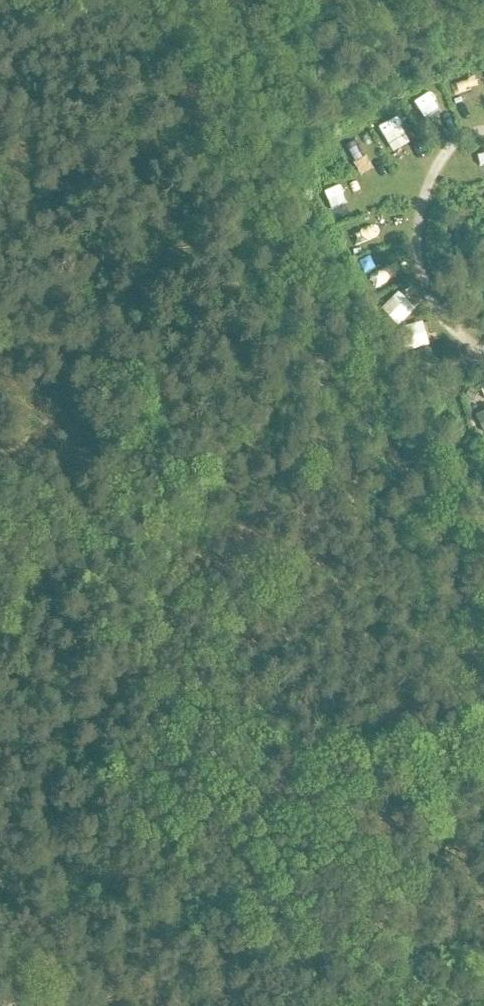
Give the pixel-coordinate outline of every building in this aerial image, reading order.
[(388,300),(396,322),(418,314),(409,292),(388,300)] [(411,349),(433,342),(426,319),(403,326),(411,349)]
